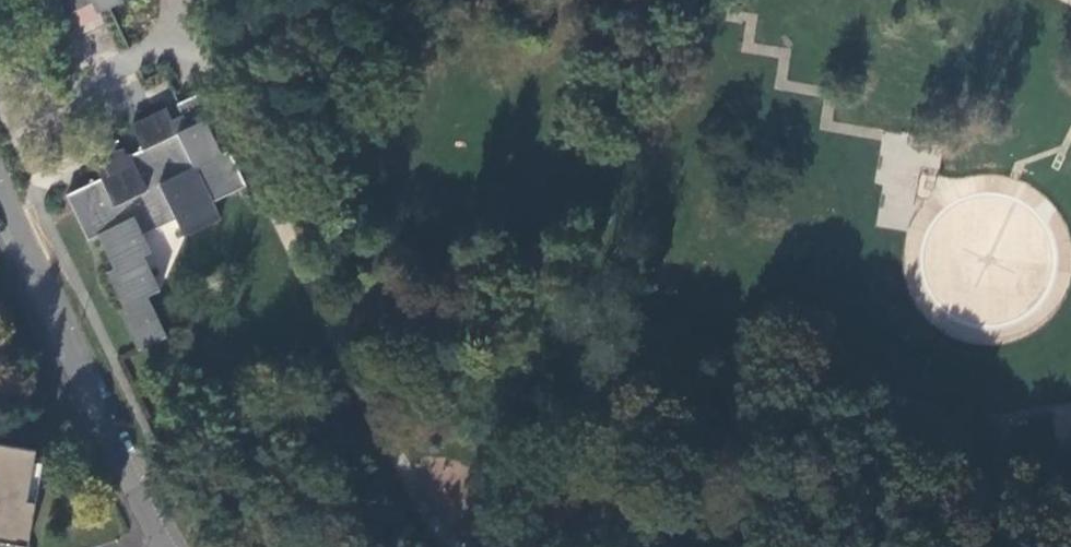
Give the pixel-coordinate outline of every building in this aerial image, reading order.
[(58,20),(76,12),(82,26),(102,16),(100,13),(128,0),(49,0),(58,20)] [(144,298),(164,339),(168,337),(150,297),(163,291),(147,256),(152,253),(144,236),(178,220),(187,236),(223,219),(215,201),(248,186),(232,150),(223,153),(208,119),(222,113),(210,89),(190,98),(177,104),(183,116),(174,120),(168,107),(132,124),(143,149),(128,156),(124,147),(113,153),(101,158),(106,167),(98,171),(102,179),(68,196),(91,241),(101,237),(117,269),(108,274),(125,308),(144,298)] [(139,351),(164,339),(144,298),(125,308),(119,311),(139,351)] [(29,546),(36,502),(28,501),(36,451),(0,445),(0,541),(29,546)]
